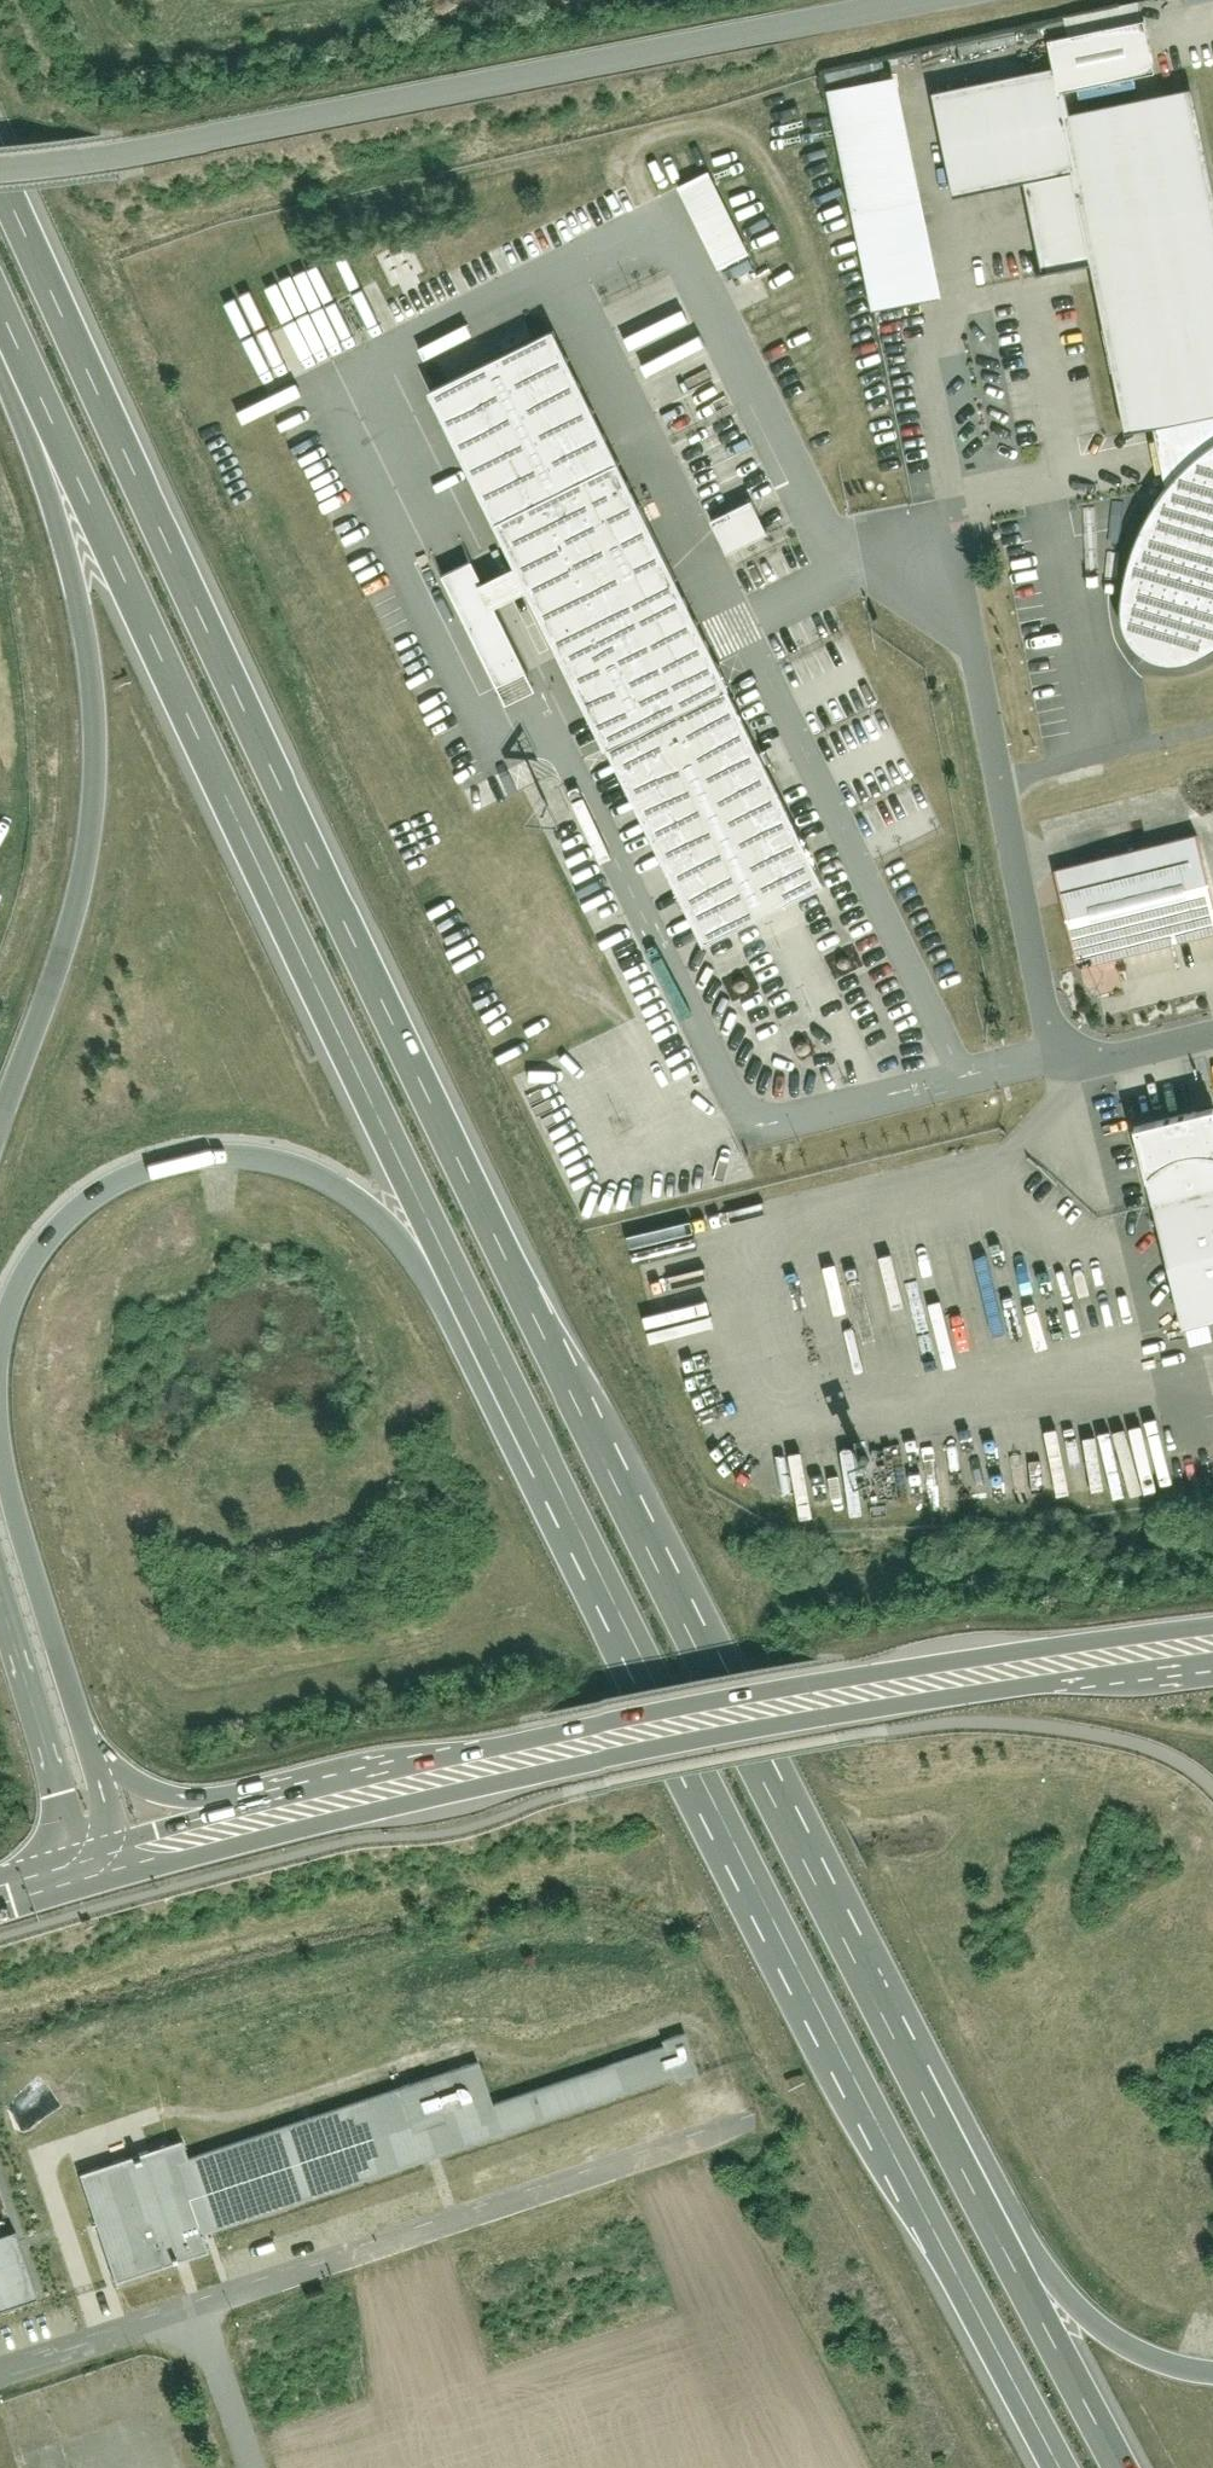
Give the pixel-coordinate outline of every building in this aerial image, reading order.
[(1137,431),(1165,426),(1177,492),(1212,454),(1212,453),(1212,114),(1207,84),(1084,108),(1079,81),(1131,70),(1121,18),(1062,30),(1069,64),(942,89),(963,195),(1037,180),(1054,268),(1103,258),(1137,431)] [(830,86),(875,305),(947,291),(902,71),(830,86)] [(703,169),(670,185),(709,267),(743,251),(703,169)] [(548,341),(426,404),(709,949),(831,886),(548,341)] [(1212,454),(1177,492),(1168,501),(1138,574),(1135,624),(1151,658),(1182,672),(1212,665),(1212,453),(1212,454)] [(715,550),(764,529),(749,495),(700,516),(715,550)] [(1058,866),(1083,961),(1212,927),(1212,901),(1195,830),(1058,866)] [(1120,987),(1120,970),(1087,971),(1087,988),(1120,987)] [(1183,1325),(1212,1318),(1212,1153),(1197,1151),(1167,1158),(1144,1176),(1183,1325)] [(841,1511),(860,1510),(857,1460),(838,1461),(841,1511)] [(815,1497),(833,1495),(830,1470),(806,1473),(811,1507),(816,1506),(815,1497)] [(191,2137),(91,2170),(128,2279),(220,2249),(214,2231),(707,2068),(694,2030),(672,2038),(674,2044),(504,2100),(489,2057),(197,2154),(191,2137)] [(27,2228),(0,2147),(0,2236),(27,2228)] [(0,2236),(0,2309),(48,2293),(27,2228),(0,2236)]
